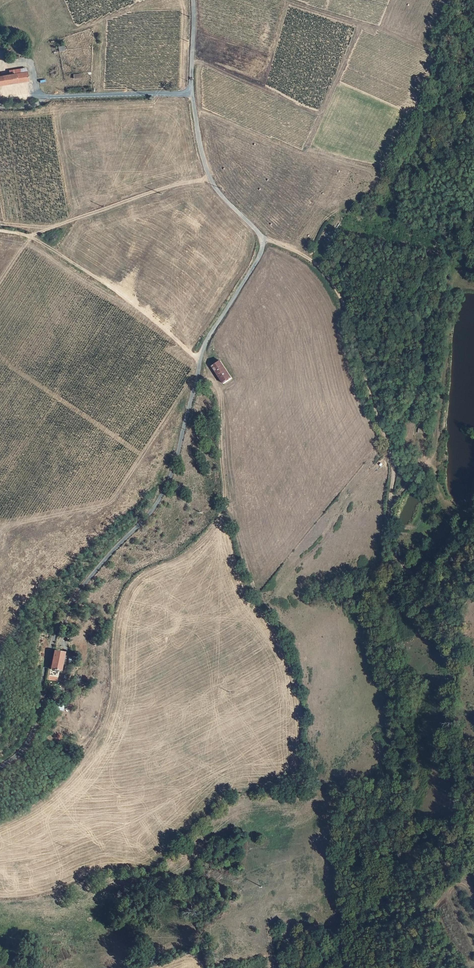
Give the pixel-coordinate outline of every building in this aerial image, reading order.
[(0,84),(0,93),(28,88),(26,80),(8,82),(0,84)] [(218,359),(210,365),(223,382),(232,376),(218,359)] [(49,656),(44,682),(53,683),(53,680),(55,680),(59,658),(49,656)]
